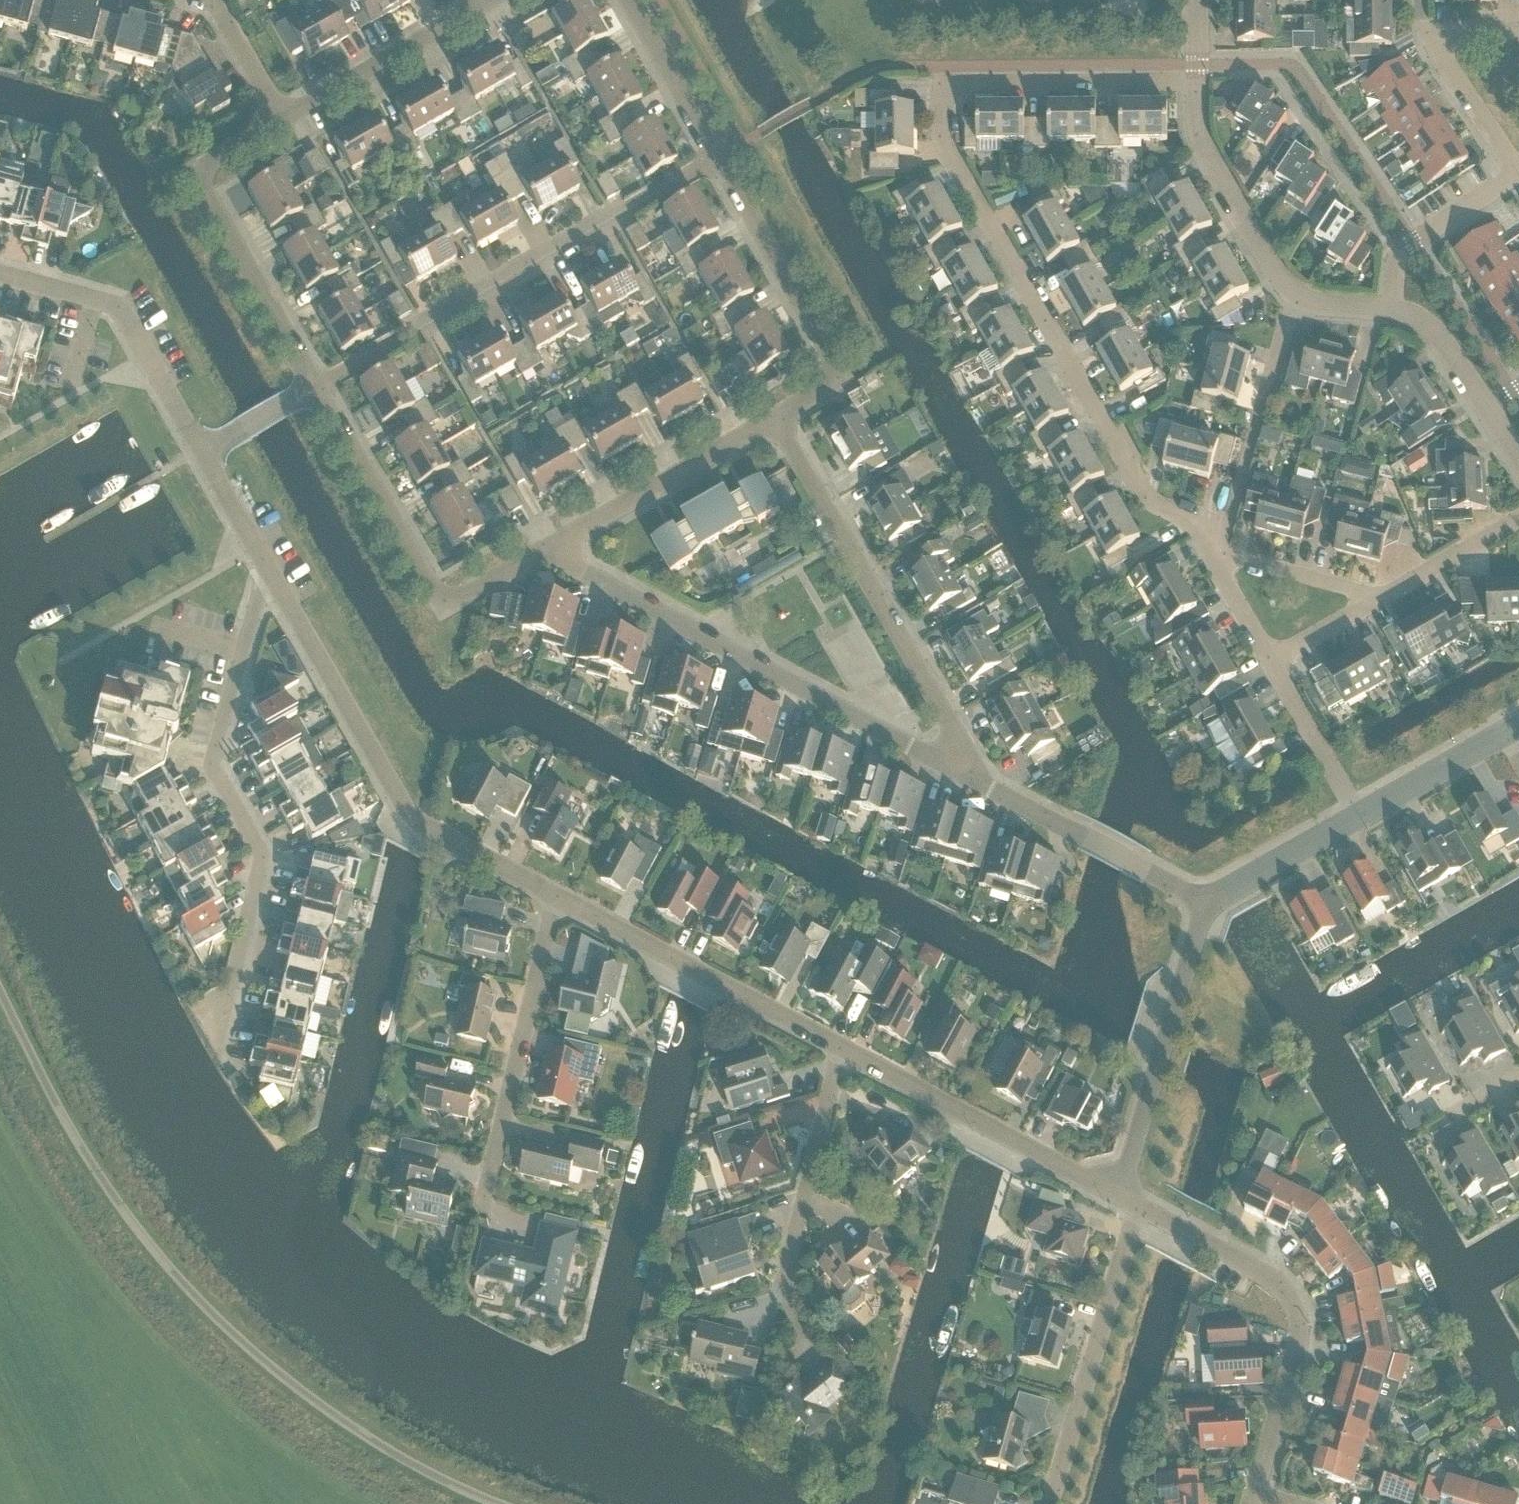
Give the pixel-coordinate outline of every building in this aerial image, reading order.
[(5,24),(11,0),(0,0),(0,23),(5,24)] [(5,24),(26,30),(28,22),(39,25),(46,0),(44,0),(11,0),(5,24)] [(39,25),(37,30),(48,33),(48,36),(69,42),(80,1),(76,0),(63,0),(62,5),(46,0),(39,25)] [(328,48),(348,36),(342,26),(353,19),(342,0),(327,0),(329,5),(310,16),(328,48)] [(353,19),(364,13),(370,24),(390,12),(383,0),(342,0),(353,19)] [(410,1),(409,0),(383,0),(390,12),(410,1)] [(551,15),(562,35),(594,17),(584,0),(577,0),(551,15)] [(1237,17),(1274,17),(1274,0),(1237,0),(1237,17)] [(1346,9),(1358,9),(1358,22),(1391,21),(1391,0),(1346,0),(1346,9)] [(93,40),(104,43),(111,18),(95,14),(97,6),(80,1),(69,42),(91,47),(93,40)] [(127,22),(111,18),(104,43),(115,45),(113,53),(134,59),(145,19),(129,14),(127,22)] [(302,48),(308,59),(328,48),(310,16),(299,22),(295,15),(275,26),(291,55),(302,48)] [(574,55),(562,62),(568,73),(592,59),(586,49),(605,38),(594,17),(562,35),(574,55)] [(1274,40),(1274,17),(1237,17),(1237,40),(1274,40)] [(162,23),(145,19),(134,59),(156,65),(158,57),(169,60),(173,67),(191,40),(159,31),(162,23)] [(1392,44),(1391,21),(1358,22),(1346,22),(1346,44),(1350,44),(1350,57),(1380,57),(1380,45),(1392,44)] [(526,29),(512,37),(524,58),(538,50),(526,29)] [(1294,50),(1314,50),(1314,34),(1293,34),(1294,50)] [(191,40),(173,67),(186,90),(182,92),(194,113),(205,106),(211,116),(229,106),(223,96),(230,92),(221,76),(214,80),(191,40)] [(514,78),(521,90),(532,84),(518,60),(507,66),(496,47),(476,58),(494,89),(514,78)] [(456,95),(470,119),(481,113),(474,101),(494,89),(476,58),(456,70),(467,89),(456,95)] [(568,73),(574,84),(586,77),(598,97),(629,79),(617,59),(598,70),(592,59),(568,73)] [(1368,96),(1374,92),(1381,102),(1416,79),(1403,59),(1362,86),(1368,96)] [(552,67),(535,77),(542,88),(559,78),(552,67)] [(609,117),(597,124),(603,135),(628,121),(622,110),(641,99),(629,79),(598,97),(609,117)] [(1388,112),(1382,116),(1388,126),(1429,98),(1416,79),(1381,102),(1388,112)] [(415,93),(432,124),(452,113),(459,125),(470,119),(456,95),(446,101),(435,82),(415,93)] [(1256,87),(1255,90),(1244,83),(1231,104),(1241,111),(1236,119),(1237,119),(1253,129),(1254,129),(1269,107),(1275,99),(1274,98),(1273,99),(1257,88),(1258,88),(1256,87)] [(894,107),(894,91),(869,91),(869,109),(877,109),(877,131),(914,131),(914,107),(894,107)] [(405,124),(395,130),(409,154),(420,148),(413,136),(432,124),(415,93),(394,105),(405,124)] [(1388,126),(1394,135),(1400,131),(1407,141),(1442,118),(1429,98),(1388,126)] [(1108,123),(1108,148),(1121,148),(1121,140),(1144,140),(1143,103),(1120,103),(1120,123),(1108,123)] [(1143,103),(1144,140),(1167,140),(1167,103),(1143,103)] [(978,149),(978,141),(1001,141),(1000,104),(977,105),(977,124),(965,124),(965,149),(978,149)] [(1023,141),(1023,149),(1036,149),(1036,123),(1024,123),(1024,104),(1000,104),(1001,141),(1023,141)] [(1036,123),(1036,149),(1050,149),(1049,141),(1072,141),(1072,104),(1048,104),(1048,123),(1036,123)] [(1095,140),(1095,148),(1108,148),(1108,123),(1096,123),(1096,104),(1072,104),(1072,141),(1095,140)] [(1269,107),(1254,129),(1253,129),(1248,137),(1249,138),(1249,137),(1265,148),(1266,149),(1287,117),(1286,117),(1285,117),(1269,107)] [(521,109),(512,115),(517,123),(526,118),(521,109)] [(374,117),(353,128),(371,160),(391,148),(398,160),(409,154),(395,130),(385,136),(374,117)] [(1407,141),(1414,151),(1408,155),(1414,165),(1420,161),(1420,160),(1455,137),(1442,118),(1407,141)] [(603,135),(609,145),(622,138),(633,158),(664,140),(653,120),(634,131),(628,121),(603,135)] [(344,159),(333,165),(347,189),(358,183),(351,171),(371,160),(353,128),(333,140),(344,159)] [(914,155),(914,131),(877,131),(877,153),(869,154),(869,171),(895,171),(895,155),(914,155)] [(1420,160),(1420,161),(1427,171),(1421,175),(1427,185),(1468,157),(1455,137),(1420,160)] [(558,201),(578,189),(567,170),(578,164),(564,140),(553,146),(560,158),(540,169),(558,201)] [(633,158),(645,179),(676,161),(664,140),(633,158)] [(1296,147),(1295,148),(1285,142),(1271,163),(1281,169),(1275,178),(1276,179),(1277,178),(1293,189),(1309,166),(1309,167),(1314,158),(1313,158),(1297,148),(1297,147),(1296,147)] [(317,149),(303,157),(315,178),(329,170),(317,149)] [(62,155),(58,167),(69,170),(72,157),(62,155)] [(527,193),(538,212),(558,201),(540,169),(531,175),(529,171),(518,168),(514,171),(506,156),(495,162),(516,199),(527,193)] [(479,205),(496,236),(517,224),(506,205),(516,199),(495,162),(484,167),(499,193),(479,205)] [(1306,209),(1302,214),(1313,221),(1326,199),(1316,193),(1327,177),(1326,176),(1325,177),(1309,167),(1309,166),(1293,189),(1288,197),(1289,198),(1289,197),(1305,207),(1305,208),(1306,209)] [(1169,181),(1163,169),(1141,182),(1147,193),(1148,193),(1169,181)] [(259,209),(290,192),(279,171),(247,189),(259,209)] [(9,225),(18,191),(19,191),(22,178),(0,172),(0,222),(9,225)] [(608,172),(595,180),(594,180),(606,200),(620,193),(608,172)] [(69,226),(93,212),(93,211),(65,203),(69,189),(66,183),(51,179),(46,198),(34,245),(47,249),(51,236),(66,240),(69,226)] [(1176,192),(1169,181),(1148,193),(1147,193),(1143,195),(1151,208),(1157,204),(1169,224),(1201,206),(1189,185),(1176,192)] [(951,207),(939,187),(922,196),(914,182),(892,195),(901,210),(908,206),(919,226),(951,207)] [(1055,185),(1025,185),(1035,201),(1057,189),(1055,185)] [(1408,187),(1401,192),(1407,201),(1414,196),(1408,187)] [(1102,189),(1082,188),(1094,210),(1109,201),(1102,189)] [(1064,201),(1057,189),(1035,201),(1041,213),(1024,222),(1036,243),(1068,224),(1057,205),(1064,201)] [(34,245),(46,198),(19,191),(18,191),(9,225),(24,229),(20,242),(34,245)] [(259,209),(271,230),(290,219),(296,229),(320,215),(314,205),(302,212),(290,192),(259,209)] [(662,210),(674,230),(705,212),(694,192),(662,210)] [(465,228),(476,247),(496,236),(479,205),(469,210),(467,207),(455,202),(441,210),(455,234),(465,228)] [(1173,247),(1180,260),(1206,245),(1200,234),(1213,227),(1201,206),(1169,224),(1180,243),(1173,247)] [(1348,226),(1349,226),(1354,218),(1353,217),(1353,218),(1337,208),(1337,207),(1336,206),(1315,238),(1316,238),(1317,238),(1333,248),(1333,249),(1348,226)] [(963,228),(951,207),(919,226),(930,245),(923,249),(930,261),(952,248),(946,238),(963,228)] [(444,240),(455,234),(441,210),(430,216),(437,228),(417,240),(435,271),(455,259),(444,240)] [(680,268),(704,254),(698,243),(717,233),(705,212),(674,230),(686,250),(673,257),(680,268)] [(282,251),(294,271),(325,253),(314,233),(326,226),(320,215),(296,229),(302,240),(282,251)] [(1496,223),(1455,250),(1469,270),(1504,247),(1497,237),(1503,233),(1496,223)] [(649,245),(637,224),(624,232),(636,252),(649,245)] [(1079,244),(1068,224),(1036,243),(1048,263),(1065,254),(1071,265),(1093,253),(1086,240),(1079,244)] [(1346,268),(1348,264),(1358,271),(1372,250),(1362,243),(1366,237),(1365,236),(1365,237),(1349,226),(1348,226),(1333,249),(1333,248),(1327,256),(1328,257),(1329,257),(1345,267),(1344,268),(1346,268)] [(415,283),(435,271),(417,240),(409,245),(406,240),(394,237),(380,245),(393,269),(404,264),(415,283)] [(1206,245),(1180,260),(1187,272),(1194,268),(1205,288),(1237,269),(1226,249),(1213,256),(1206,245)] [(1482,289),(1518,264),(1518,257),(1516,253),(1510,257),(1504,247),(1469,270),(1482,289)] [(958,259),(952,248),(930,261),(936,272),(943,268),(954,288),(986,270),(975,249),(958,259)] [(294,271),(306,291),(325,280),(331,291),(355,277),(349,266),(337,273),(325,253),(294,271)] [(698,271),(709,291),(740,273),(729,253),(710,264),(704,254),(680,268),(686,278),(698,271)] [(1100,265),(1093,253),(1071,265),(1078,276),(1061,286),(1073,307),(1105,288),(1093,269),(1100,265)] [(643,303),(644,305),(655,299),(641,275),(630,280),(619,261),(599,273),(617,304),(628,298),(630,302),(640,305),(643,303)] [(1518,292),(1518,264),(1482,289),(1494,309),(1518,292)] [(1249,290),(1237,269),(1205,288),(1217,307),(1210,311),(1217,323),(1239,311),(1232,299),(1249,290)] [(998,290),(986,270),(954,288),(966,308),(959,311),(965,323),(987,310),(981,300),(998,290)] [(590,304),(579,310),(593,334),(624,316),(617,304),(599,273),(579,285),(590,304)] [(752,294),(740,273),(709,291),(721,311),(709,318),(715,329),(739,315),(733,305),(752,294)] [(349,294),(361,287),(355,277),(331,291),(337,301),(318,312),(329,332),(361,315),(349,294)] [(1073,307),(1084,327),(1101,318),(1108,329),(1130,317),(1123,304),(1116,308),(1105,288),(1073,307)] [(411,313),(399,292),(385,300),(397,320),(411,313)] [(1507,328),(1518,320),(1518,292),(1494,309),(1507,328)] [(538,308),(556,339),(564,334),(565,336),(580,342),(593,334),(579,310),(569,316),(558,297),(538,308)] [(528,339),(518,345),(532,369),(543,363),(536,351),(556,339),(538,308),(517,320),(528,339)] [(979,330),(990,350),(1022,332),(1010,311),(993,321),(987,310),(965,323),(972,334),(979,330)] [(329,332),(341,353),(372,335),(361,315),(329,332)] [(733,333),(745,353),(776,335),(764,315),(745,326),(739,315),(715,329),(721,340),(733,333)] [(1130,317),(1108,329),(1114,340),(1097,350),(1109,371),(1141,352),(1130,333),(1137,329),(1130,317)] [(1507,328),(1518,346),(1518,320),(1507,328)] [(12,404),(23,363),(34,366),(42,336),(0,325),(0,400),(12,404)] [(700,325),(683,334),(689,344),(705,335),(700,325)] [(1215,350),(1209,371),(1244,381),(1250,358),(1232,353),(1236,338),(1212,331),(1207,348),(1215,350)] [(521,375),(532,369),(518,345),(508,351),(497,332),(476,343),(494,375),(514,363),(521,375)] [(1034,352),(1022,332),(990,350),(1001,370),(994,373),(1001,385),(1023,372),(1017,362),(1034,352)] [(787,355),(776,335),(745,353),(756,373),(787,355)] [(1311,378),(1323,381),(1333,345),(1310,339),(1304,361),(1292,358),(1285,386),(1307,392),(1311,378)] [(653,340),(642,347),(648,358),(659,351),(653,340)] [(494,375),(476,343),(456,355),(467,374),(457,380),(471,404),(481,398),(474,386),(494,375)] [(428,344),(415,352),(427,372),(440,365),(428,344)] [(1333,345),(1323,381),(1336,385),(1332,399),(1354,405),(1362,377),(1350,373),(1356,352),(1333,345)] [(1138,382),(1144,393),(1166,381),(1159,368),(1152,372),(1141,352),(1109,371),(1121,391),(1138,382)] [(683,374),(663,385),(681,416),(702,404),(691,385),(701,379),(687,355),(676,361),(683,374)] [(390,366),(359,384),(370,404),(402,386),(390,366)] [(731,387),(719,367),(706,374),(718,395),(731,387)] [(1238,404),(1244,381),(1209,371),(1203,393),(1195,391),(1191,408),(1215,415),(1219,399),(1238,404)] [(1395,400),(1402,411),(1434,391),(1421,371),(1402,383),(1395,373),(1374,387),(1386,406),(1395,400)] [(1029,383),(1023,372),(1001,385),(1007,396),(1014,393),(1025,412),(1057,394),(1046,373),(1029,383)] [(868,386),(877,381),(874,376),(866,381),(868,386)] [(626,390),(640,414),(650,408),(661,428),(681,416),(663,385),(643,396),(637,384),(626,390)] [(370,404),(382,424),(401,413),(407,424),(431,410),(425,399),(413,406),(402,386),(370,404)] [(622,409),(602,420),(620,451),(640,439),(629,420),(640,414),(626,390),(615,396),(622,409)] [(1392,423),(1401,429),(1406,437),(1402,439),(1409,450),(1434,434),(1427,423),(1446,411),(1434,391),(1402,411),(1390,419),(1392,423)] [(1069,414),(1057,394),(1025,412),(1037,432),(1030,436),(1036,447),(1058,434),(1052,424),(1069,414)] [(829,434),(839,452),(871,434),(854,406),(834,417),(840,428),(829,434)] [(413,434),(394,445),(406,466),(437,448),(425,428),(438,421),(431,410),(407,424),(413,434)] [(1163,466),(1186,472),(1196,436),(1174,430),(1176,423),(1159,418),(1153,443),(1168,447),(1163,466)] [(564,425),(578,450),(589,444),(600,463),(620,451),(602,420),(582,431),(575,419),(564,425)] [(561,444),(541,455),(558,486),(579,475),(568,456),(578,450),(564,425),(554,432),(561,444)] [(839,452),(850,471),(861,464),(867,475),(887,463),(871,434),(839,452)] [(1064,445),(1058,434),(1036,447),(1043,458),(1050,455),(1061,474),(1093,456),(1081,435),(1064,445)] [(1196,436),(1186,472),(1209,478),(1214,459),(1230,463),(1236,439),(1220,434),(1218,442),(1196,436)] [(1461,463),(1461,450),(1460,438),(1449,439),(1445,442),(1445,451),(1435,451),(1437,474),(1447,474),(1448,487),(1485,485),(1484,461),(1461,463)] [(406,466),(417,486),(436,475),(442,485),(467,471),(460,461),(448,468),(437,448),(406,466)] [(521,467),(514,455),(503,461),(517,485),(527,479),(538,498),(558,486),(541,455),(521,467)] [(1105,477),(1093,456),(1061,474),(1072,494),(1065,498),(1072,509),(1094,497),(1088,486),(1105,477)] [(1344,459),(1340,472),(1349,474),(1352,461),(1344,459)] [(1381,466),(1379,474),(1394,478),(1392,469),(1381,466)] [(448,496),(429,507),(441,527),(472,509),(461,489),(473,482),(467,471),(442,485),(448,496)] [(869,504),(880,523),(910,505),(905,495),(914,490),(903,471),(874,488),(880,498),(869,504)] [(1261,506),(1255,528),(1278,534),(1288,498),(1275,495),(1279,481),(1255,475),(1247,503),(1261,506)] [(725,490),(703,502),(722,535),(743,523),(757,520),(759,524),(781,511),(762,478),(746,487),(747,488),(748,490),(730,500),(725,491),(726,491),(725,490)] [(1301,540),(1307,518),(1319,522),(1327,491),(1314,488),(1315,484),(1293,478),(1288,498),(1278,534),(1301,540)] [(1432,512),(1433,524),(1472,522),(1471,510),(1486,509),(1485,485),(1448,487),(1448,500),(1429,501),(1430,512),(1432,512)] [(509,515),(522,507),(510,487),(497,494),(509,515)] [(1100,507),(1094,497),(1072,509),(1079,521),(1085,517),(1096,536),(1128,518),(1117,497),(1100,507)] [(1340,527),(1335,549),(1357,555),(1367,519),(1354,516),(1357,506),(1335,500),(1329,524),(1340,527)] [(682,514),(683,515),(688,524),(670,535),(669,532),(668,531),(652,540),(671,573),(693,561),(692,558),(701,547),(722,535),(703,502),(682,514)] [(921,523),(910,505),(880,523),(890,541),(901,535),(907,545),(936,529),(930,518),(921,523)] [(472,509),(441,527),(453,547),(484,529),(472,509)] [(1380,523),(1367,519),(1357,555),(1380,561),(1386,540),(1398,543),(1405,519),(1383,513),(1380,523)] [(1140,539),(1128,518),(1096,536),(1108,556),(1101,560),(1108,571),(1129,559),(1123,548),(1140,539)] [(921,568),(910,575),(920,593),(951,575),(945,565),(954,560),(943,542),(915,558),(921,568)] [(1173,552),(1151,565),(1130,577),(1137,589),(1142,586),(1153,606),(1185,587),(1173,567),(1180,564),(1173,552)] [(803,560),(799,553),(778,565),(774,558),(753,570),(757,577),(736,589),(740,596),(803,560)] [(951,575),(920,593),(931,612),(942,605),(948,616),(977,599),(970,588),(961,593),(951,575)] [(1488,617),(1488,623),(1512,622),(1510,585),(1487,586),(1487,579),(1473,579),(1475,618),(1488,617)] [(1512,622),(1518,622),(1518,584),(1510,585),(1512,622)] [(1197,607),(1185,587),(1153,606),(1159,616),(1156,618),(1156,646),(1209,615),(1203,604),(1197,607)] [(510,599),(505,627),(522,632),(524,627),(546,634),(557,596),(534,589),(531,600),(527,603),(510,599)] [(1468,646),(1471,636),(1448,594),(1435,601),(1439,608),(1418,619),(1437,652),(1456,640),(1458,643),(1468,646)] [(579,603),(557,596),(546,634),(543,643),(565,649),(563,655),(575,659),(585,626),(573,623),(579,603)] [(996,598),(985,604),(990,612),(1001,606),(996,598)] [(950,645),(961,664),(992,646),(986,636),(999,628),(992,616),(988,619),(984,612),(948,633),(954,643),(950,645)] [(1437,652),(1418,619),(1398,631),(1394,624),(1383,631),(1409,675),(1420,669),(1417,663),(1437,652)] [(1220,633),(1213,622),(1175,644),(1193,675),(1207,667),(1225,657),(1213,637),(1220,633)] [(583,642),(576,666),(588,670),(587,673),(609,680),(612,669),(623,631),(601,625),(595,645),(583,642)] [(634,676),(632,683),(644,686),(651,662),(639,658),(645,638),(623,631),(612,669),(634,676)] [(1365,692),(1386,681),(1378,668),(1389,662),(1374,636),(1363,642),(1367,649),(1347,660),(1365,692)] [(992,646),(961,664),(971,682),(982,676),(988,686),(1017,670),(1007,652),(998,657),(992,646)] [(287,650),(277,656),(283,666),(293,660),(287,650)] [(1225,657),(1207,667),(1193,675),(1204,696),(1214,690),(1220,701),(1249,685),(1243,673),(1237,677),(1225,657)] [(1330,712),(1365,692),(1351,667),(1347,660),(1327,672),(1323,665),(1310,673),(1318,686),(1316,687),(1330,712)] [(690,667),(668,661),(662,681),(650,677),(643,702),(654,705),(653,708),(676,715),(679,705),(690,667)] [(1147,661),(1137,667),(1143,676),(1153,671),(1147,661)] [(701,711),(696,726),(708,730),(718,697),(706,694),(712,673),(690,667),(679,705),(701,711)] [(110,690),(104,688),(92,732),(97,734),(91,754),(109,759),(103,780),(132,788),(163,771),(171,741),(168,741),(169,737),(177,732),(173,724),(169,723),(170,720),(176,722),(188,679),(158,670),(155,681),(115,669),(110,690)] [(258,721),(247,727),(254,740),(284,722),(285,723),(296,716),(282,691),(298,682),(298,681),(271,674),(264,700),(251,708),(258,721)] [(572,679),(570,688),(581,691),(583,683),(572,679)] [(1001,734),(1041,711),(1025,682),(989,703),(995,713),(990,716),(1001,734)] [(1401,689),(1399,696),(1402,701),(1412,696),(1406,686),(1401,689)] [(1217,750),(1263,723),(1252,703),(1258,700),(1251,688),(1222,705),(1228,716),(1208,727),(1217,750)] [(729,716),(717,713),(707,744),(741,754),(757,702),(734,696),(729,716)] [(1207,699),(1195,705),(1201,715),(1213,708),(1207,699)] [(741,754),(763,760),(775,764),(785,733),(773,729),(779,709),(757,702),(741,754)] [(1041,711),(1001,734),(1011,753),(1023,746),(1029,757),(1056,741),(1051,732),(1052,731),(1041,711)] [(249,759),(256,771),(310,741),(296,716),(285,723),(284,722),(254,740),(261,753),(249,759)] [(1275,744),(1263,723),(1217,750),(1240,778),(1287,751),(1281,740),(1275,744)] [(789,731),(776,776),(790,780),(792,771),(813,777),(823,741),(789,731)] [(256,771),(263,783),(275,777),(282,790),(313,772),(324,766),(310,741),(256,771)] [(823,741),(813,777),(834,783),(831,792),(844,796),(858,751),(823,741)] [(691,746),(688,758),(698,761),(702,749),(691,746)] [(860,807),(881,813),(891,777),(857,767),(844,812),(857,816),(860,807)] [(507,783),(482,770),(463,806),(489,819),(497,805),(503,808),(502,810),(516,817),(532,787),(510,776),(507,783)] [(129,807),(136,819),(189,790),(182,777),(170,784),(163,771),(132,788),(134,791),(129,807)] [(289,802),(278,809),(285,821),(327,797),(313,772),(282,790),(289,802)] [(925,787),(891,777),(881,813),(901,819),(899,828),(912,832),(925,787)] [(547,816),(533,843),(559,857),(578,821),(562,813),(572,795),(549,783),(535,809),(547,816)] [(151,844),(161,838),(191,821),(184,808),(196,802),(189,790),(136,819),(151,844)] [(285,821),(292,833),(303,827),(311,840),(353,816),(339,791),(327,797),(285,821)] [(1463,810),(1483,844),(1499,835),(1506,848),(1518,840),(1518,818),(1515,810),(1501,818),(1488,796),(1463,810)] [(925,803),(912,848),(946,858),(959,814),(925,803)] [(946,858),(966,865),(980,869),(993,824),(959,814),(946,858)] [(151,844),(165,869),(217,840),(210,827),(198,834),(191,821),(161,838),(151,844)] [(839,822),(835,834),(844,837),(847,825),(839,822)] [(345,829),(328,839),(332,844),(352,841),(345,829)] [(1461,869),(1449,848),(1435,856),(1422,833),(1397,848),(1417,882),(1412,884),(1418,893),(1461,869)] [(620,844),(601,879),(625,892),(637,869),(648,875),(662,849),(639,836),(631,850),(620,844)] [(177,895),(189,888),(189,889),(220,871),(212,858),(224,852),(217,840),(165,869),(164,870),(177,895)] [(992,840),(979,885),(1013,895),(1027,850),(992,840)] [(316,847),(314,853),(326,857),(330,845),(316,847)] [(1013,895),(1034,901),(1048,905),(1061,860),(1027,850),(1013,895)] [(297,869),(293,882),(340,894),(343,882),(355,885),(361,863),(349,860),(347,865),(313,857),(309,872),(297,869)] [(1387,913),(1406,902),(1394,882),(1383,888),(1369,863),(1344,878),(1364,912),(1381,902),(1387,913)] [(677,874),(658,909),(683,923),(690,908),(698,913),(705,901),(707,902),(719,881),(698,870),(691,882),(677,874)] [(177,895),(191,920),(222,903),(215,890),(227,883),(220,871),(189,889),(189,888),(177,895)] [(299,913),(333,922),(344,924),(351,896),(340,894),(293,882),(290,896),(303,899),(299,913)] [(725,916),(713,939),(737,951),(744,937),(750,940),(759,924),(753,921),(756,916),(742,909),(749,895),(728,884),(714,910),(725,916)] [(1336,946),(1355,936),(1341,911),(1330,918),(1316,893),(1291,908),(1311,942),(1328,932),(1336,946)] [(503,920),(506,905),(484,900),(484,901),(467,897),(463,912),(473,914),(469,934),(468,933),(467,938),(468,938),(465,952),(504,961),(507,947),(509,947),(513,930),(498,926),(499,920),(503,920)] [(222,903),(191,920),(180,926),(204,969),(205,968),(212,942),(225,935),(218,921),(229,915),(222,903)] [(296,928),(283,924),(279,938),(327,950),(333,922),(299,913),(296,928)] [(804,941),(783,930),(764,966),(790,980),(804,954),(816,960),(830,934),(813,924),(804,941)] [(883,930),(877,942),(895,951),(901,939),(883,930)] [(276,952),(289,955),(286,969),(320,978),(327,950),(279,938),(276,952)] [(861,977),(879,987),(892,962),(858,943),(848,961),(836,954),(828,969),(830,970),(817,994),(834,1003),(833,1004),(836,1006),(837,1005),(844,1009),(861,977)] [(568,979),(561,1010),(570,1012),(565,1031),(575,1033),(579,1014),(589,1016),(592,1021),(608,1011),(611,1000),(616,1002),(625,968),(592,960),(588,978),(581,982),(568,979)] [(269,980),(266,994),(313,1006),(320,978),(286,969),(282,984),(269,980)] [(879,1027),(902,1040),(921,1005),(908,997),(915,984),(892,971),(878,998),(891,1005),(879,1027)] [(463,974),(460,987),(469,989),(458,1036),(486,1043),(497,995),(484,992),(487,979),(463,974)] [(1512,981),(1518,992),(1498,1004),(1499,1005),(1503,1003),(1518,1030),(1518,977),(1512,981)] [(275,1011),(272,1025),(306,1034),(311,1013),(313,1006),(266,994),(262,1008),(275,1011)] [(941,1029),(928,1053),(956,1069),(976,1033),(948,1018),(955,1005),(942,998),(929,1022),(941,1029)] [(1476,998),(1455,1010),(1461,1021),(1441,1033),(1441,1034),(1445,1032),(1463,1062),(1459,1065),(1460,1066),(1480,1054),(1485,1063),(1506,1051),(1476,998)] [(313,1006),(311,1013),(321,1016),(323,1008),(313,1006)] [(268,1039),(256,1036),(252,1050),(299,1062),(306,1034),(272,1025),(268,1039)] [(1422,1034),(1401,1046),(1407,1056),(1387,1068),(1387,1069),(1391,1067),(1407,1095),(1403,1097),(1404,1098),(1424,1086),(1429,1095),(1450,1083),(1422,1034)] [(539,1099),(572,1107),(581,1070),(596,1074),(602,1048),(566,1040),(566,1041),(567,1042),(564,1054),(551,1050),(539,1099)] [(1005,1076),(997,1090),(1020,1103),(1036,1074),(1048,1080),(1061,1054),(1049,1048),(1041,1064),(1019,1052),(1020,1049),(1006,1041),(991,1069),(1005,1076)] [(262,1067),(258,1082),(273,1085),(288,1109),(299,1062),(252,1050),(249,1064),(262,1067)] [(766,1100),(768,1103),(790,1096),(787,1085),(769,1091),(765,1079),(772,1077),(763,1050),(724,1062),(733,1089),(726,1092),(732,1111),(766,1100)] [(443,1120),(451,1115),(467,1118),(465,1128),(466,1128),(470,1108),(476,1105),(472,1099),(475,1089),(445,1081),(448,1067),(421,1060),(417,1076),(433,1080),(426,1109),(438,1111),(443,1120)] [(1266,1089),(1284,1082),(1278,1068),(1261,1075),(1266,1089)] [(1044,1116),(1062,1126),(1065,1120),(1089,1133),(1095,1122),(1096,1122),(1098,1118),(1097,1117),(1103,1106),(1080,1094),(1085,1084),(1067,1074),(1066,1075),(1067,1076),(1046,1115),(1045,1115),(1044,1116)] [(237,1075),(227,1082),(234,1092),(244,1086),(237,1075)] [(1407,1106),(1398,1111),(1404,1121),(1413,1116),(1407,1106)] [(1513,1111),(1518,1120),(1497,1131),(1498,1132),(1502,1130),(1518,1158),(1514,1160),(1515,1161),(1518,1158),(1518,1108),(1513,1111)] [(719,1127),(731,1123),(727,1112),(716,1116),(719,1127)] [(763,1178),(780,1172),(774,1155),(772,1156),(765,1136),(757,1139),(753,1137),(749,1125),(715,1136),(725,1167),(736,1163),(742,1182),(762,1175),(763,1178)] [(899,1183),(916,1169),(913,1166),(931,1151),(914,1130),(896,1144),(886,1132),(880,1137),(873,1138),(869,1141),(867,1147),(861,1152),(885,1182),(883,1183),(882,1188),(888,1195),(893,1195),(900,1190),(900,1185),(899,1183)] [(1478,1131),(1457,1143),(1462,1152),(1442,1163),(1442,1164),(1446,1162),(1464,1193),(1460,1195),(1461,1196),(1481,1185),(1487,1195),(1508,1183),(1478,1131)] [(572,1152),(529,1142),(522,1174),(568,1185),(573,1166),(598,1173),(605,1143),(576,1136),(572,1152)] [(1245,1210),(1265,1219),(1283,1183),(1272,1178),(1280,1160),(1258,1149),(1248,1169),(1262,1175),(1245,1210)] [(408,1216),(447,1226),(455,1189),(433,1184),(438,1163),(402,1154),(392,1192),(412,1197),(408,1216)] [(1518,1174),(1518,1173),(1512,1162),(1503,1167),(1510,1179),(1518,1174)] [(1293,1213),(1307,1220),(1321,1202),(1283,1183),(1265,1219),(1285,1229),(1293,1213)] [(1497,1215),(1510,1208),(1505,1198),(1492,1206),(1497,1215)] [(1064,1261),(1080,1266),(1084,1251),(1082,1250),(1088,1231),(1060,1222),(1064,1210),(1036,1201),(1030,1221),(1053,1228),(1045,1253),(1065,1259),(1064,1261)] [(1321,1202),(1307,1220),(1317,1232),(1302,1243),(1316,1261),(1348,1237),(1321,1202)] [(702,1292),(711,1294),(712,1289),(755,1275),(755,1274),(754,1274),(737,1222),(741,1221),(741,1219),(689,1237),(689,1238),(690,1238),(696,1255),(700,1254),(706,1271),(702,1292)] [(525,1286),(521,1305),(553,1313),(559,1309),(563,1293),(561,1293),(575,1234),(543,1226),(539,1246),(541,1251),(535,1255),(534,1254),(486,1242),(478,1274),(525,1286)] [(844,1245),(821,1265),(846,1295),(842,1298),(841,1306),(846,1313),(854,1313),(866,1304),(867,1296),(859,1287),(871,1278),(867,1274),(888,1256),(870,1234),(849,1251),(844,1245)] [(1374,1271),(1348,1237),(1316,1261),(1330,1279),(1344,1268),(1353,1280),(1374,1271)] [(1029,1265),(1004,1258),(1001,1271),(1025,1278),(1029,1265)] [(899,1260),(891,1270),(899,1276),(907,1276),(912,1269),(899,1260)] [(1390,1264),(1374,1271),(1378,1293),(1396,1290),(1390,1264)] [(1339,1299),(1343,1321),(1382,1314),(1378,1293),(1374,1271),(1353,1280),(1356,1296),(1339,1299)] [(1017,1282),(1013,1292),(1023,1295),(1026,1285),(1017,1282)] [(1032,1292),(1024,1319),(1036,1323),(1031,1339),(1024,1337),(1019,1357),(1033,1361),(1034,1358),(1057,1364),(1065,1338),(1067,1339),(1072,1321),(1050,1315),(1055,1299),(1032,1292)] [(1205,1311),(1192,1307),(1184,1334),(1198,1338),(1205,1311)] [(1388,1344),(1382,1314),(1343,1321),(1347,1343),(1365,1340),(1368,1355),(1390,1356),(1394,1356),(1403,1357),(1400,1343),(1388,1344)] [(722,1327),(701,1323),(692,1361),(693,1361),(693,1360),(718,1366),(716,1373),(753,1382),(761,1352),(745,1348),(748,1337),(747,1337),(747,1338),(721,1332),(722,1327)] [(1247,1343),(1246,1324),(1209,1326),(1210,1354),(1216,1353),(1217,1385),(1262,1382),(1260,1350),(1243,1351),(1243,1343),(1247,1343)] [(1423,1350),(1422,1358),(1435,1358),(1435,1351),(1423,1350)] [(1390,1356),(1368,1355),(1363,1370),(1346,1365),(1340,1387),(1378,1398),(1390,1356)] [(1403,1357),(1394,1356),(1388,1378),(1401,1383),(1409,1357),(1403,1357)] [(819,1428),(832,1418),(824,1408),(854,1384),(834,1360),(802,1387),(795,1378),(798,1376),(797,1375),(772,1396),(787,1415),(785,1417),(801,1437),(816,1425),(819,1428)] [(1003,1367),(1001,1372),(1004,1377),(1009,1378),(1014,1376),(1015,1370),(1013,1366),(1008,1364),(1003,1367)] [(1008,1384),(983,1377),(981,1385),(996,1390),(994,1398),(1003,1400),(1008,1384)] [(1456,1377),(1446,1383),(1450,1391),(1461,1385),(1456,1377)] [(1384,1436),(1388,1422),(1372,1418),(1378,1398),(1340,1387),(1333,1408),(1351,1413),(1347,1425),(1368,1431),(1384,1436)] [(743,1388),(736,1417),(752,1421),(758,1392),(743,1388)] [(1201,1424),(1203,1448),(1245,1445),(1244,1414),(1213,1416),(1212,1403),(1186,1405),(1188,1425),(1201,1424)] [(1037,1413),(1017,1408),(1013,1420),(997,1415),(996,1416),(997,1416),(994,1429),(992,1428),(982,1434),(987,1444),(989,1444),(985,1460),(984,1459),(983,1461),(1017,1470),(1017,1469),(1027,1463),(1021,1453),(1022,1452),(1020,1452),(1024,1438),(1026,1439),(1026,1438),(1025,1437),(1028,1425),(1029,1425),(1030,1424),(1045,1417),(1044,1416),(1043,1417),(1044,1417),(1040,1419),(1037,1413)] [(1423,1421),(1409,1430),(1417,1443),(1431,1434),(1423,1421)] [(1384,1436),(1368,1431),(1347,1425),(1344,1437),(1327,1432),(1320,1453),(1359,1464),(1364,1445),(1382,1450),(1386,1436),(1384,1436)] [(1438,1441),(1428,1447),(1432,1453),(1441,1447),(1438,1441)] [(1320,1453),(1314,1475),(1351,1485),(1350,1487),(1371,1493),(1374,1482),(1355,1476),(1359,1464),(1320,1453)] [(1428,1457),(1425,1468),(1438,1461),(1434,1454),(1428,1457)] [(1222,1465),(1209,1466),(1209,1476),(1223,1475),(1222,1465)] [(1453,1503),(1479,1503),(1483,1488),(1447,1478),(1441,1466),(1431,1471),(1423,1499),(1440,1503),(1441,1499),(1453,1502),(1453,1503)] [(1167,1503),(1206,1503),(1206,1501),(1203,1501),(1202,1488),(1200,1488),(1199,1471),(1155,1474),(1156,1492),(1180,1491),(1181,1502),(1166,1503),(1167,1503)] [(1403,1481),(1388,1477),(1384,1489),(1400,1494),(1403,1481)] [(996,1501),(999,1489),(959,1478),(951,1503),(995,1503),(996,1501)] [(1384,1489),(1382,1497),(1407,1503),(1413,1503),(1419,1486),(1403,1481),(1400,1494),(1384,1489)] [(1483,1488),(1479,1503),(1518,1503),(1518,1499),(1483,1488)]
